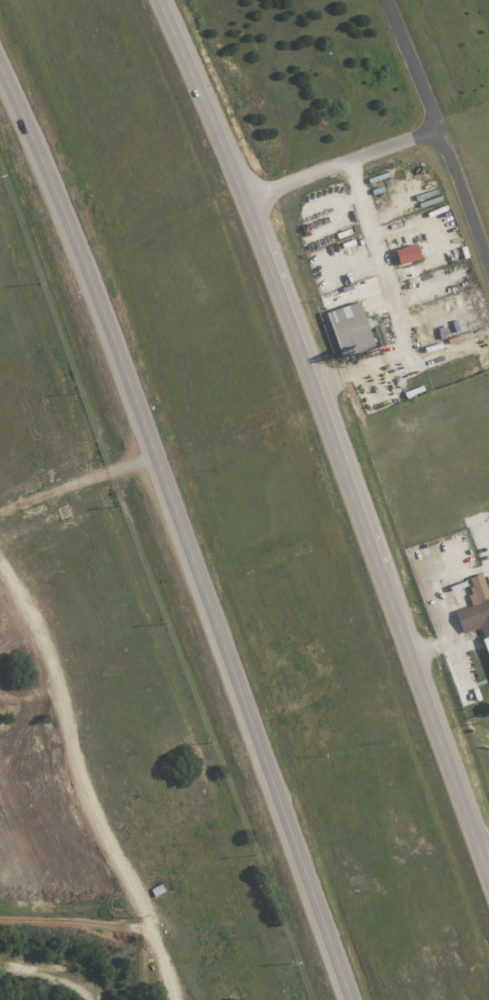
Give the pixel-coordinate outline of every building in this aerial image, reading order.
[(335,232),(349,227),(351,232),(337,237),(335,232)] [(341,242),(353,237),(355,242),(343,247),(341,242)] [(393,248),(414,241),(415,242),(428,238),(433,253),(398,264),(393,248)] [(326,311),(357,299),(374,346),(342,357),(326,311)] [(479,629),(482,638),(488,636),(488,599),(481,574),(464,580),(472,606),(454,612),(461,634),(479,629)]
